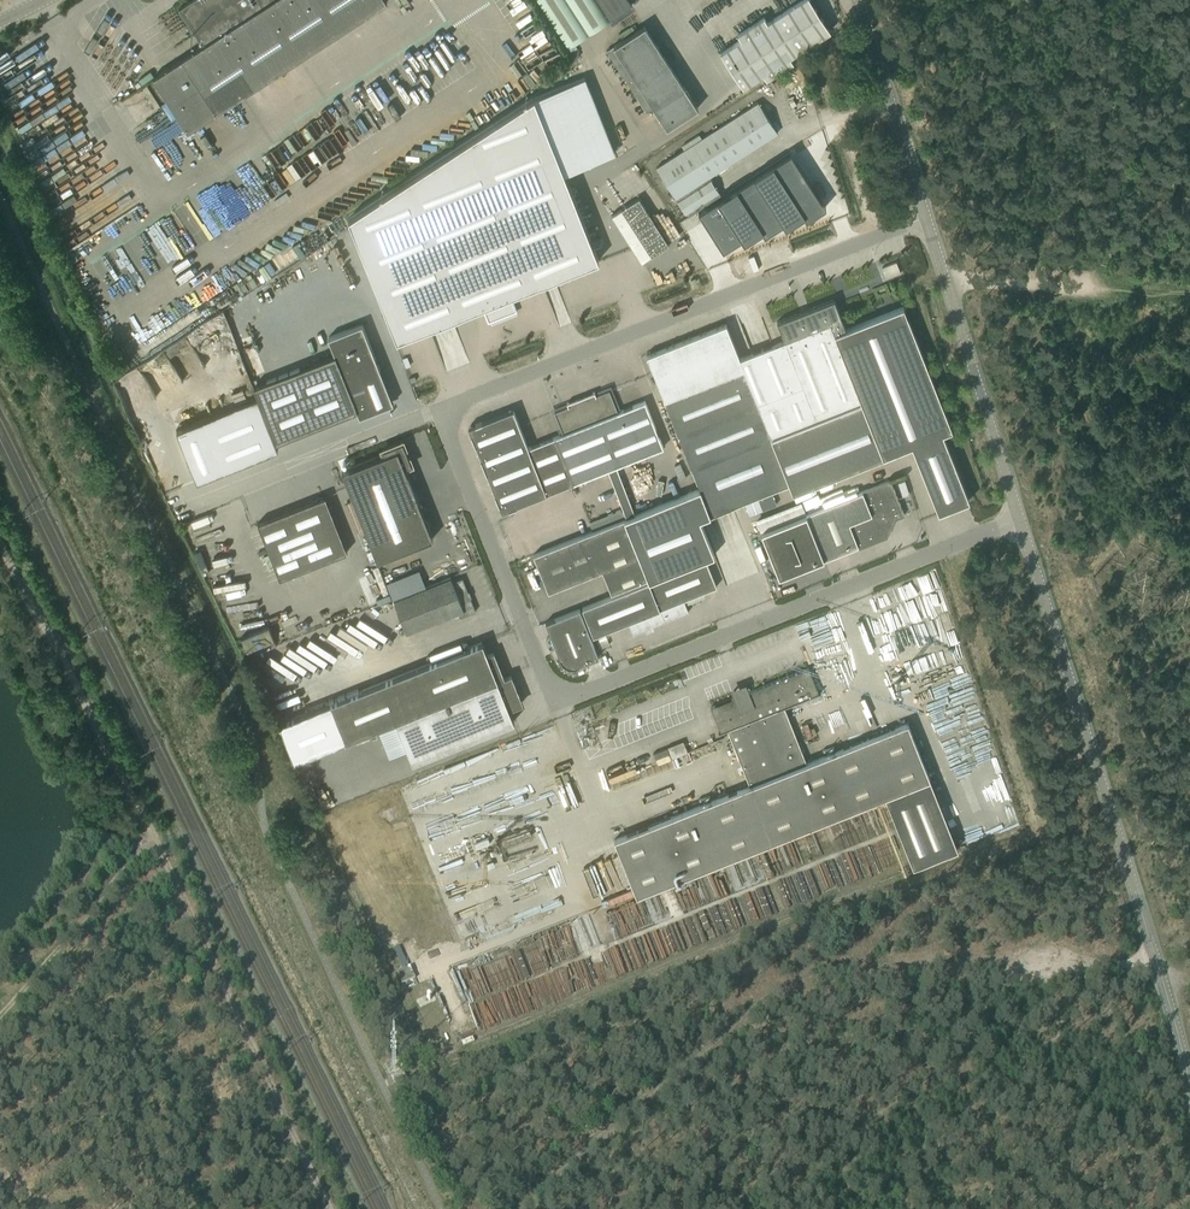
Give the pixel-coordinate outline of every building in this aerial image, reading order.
[(153,77),(159,87),(188,131),(387,1),(386,0),(192,0),(179,9),(189,24),(192,29),(202,45),(153,77)] [(596,0),(538,0),(568,46),(609,20),(596,0)] [(632,5),(628,0),(598,0),(610,19),(632,5)] [(830,31),(811,0),(801,0),(767,22),(763,17),(737,34),(740,39),(720,52),(743,87),(763,74),(766,79),(793,62),(790,56),(830,31)] [(667,128),(699,108),(645,25),(606,50),(647,112),(654,107),(667,128)] [(45,127),(44,125),(49,122),(47,118),(55,113),(46,97),(20,112),(30,130),(36,126),(39,130),(45,127)] [(534,97),(349,217),(397,340),(483,306),(487,317),(489,316),(491,321),(516,311),(514,306),(516,306),(512,295),(598,261),(534,97)] [(687,215),(720,194),(709,176),(778,132),(758,102),(657,167),(687,215)] [(791,151),(699,210),(723,249),(741,237),(744,241),(762,229),(765,233),(783,222),(786,226),(804,214),(806,218),(826,206),(791,151)] [(669,244),(639,197),(611,214),(641,262),(669,244)] [(626,518),(624,518),(648,578),(649,581),(705,558),(714,555),(700,518),(710,514),(789,483),(793,492),(912,445),(938,512),(969,500),(942,433),(952,429),(903,306),(846,329),(834,299),(777,322),(784,340),(740,358),(726,324),(647,355),(669,411),(692,468),(700,488),(634,514),(626,518)] [(334,354),(253,386),(275,442),(356,410),(359,416),(370,412),(392,403),(380,372),(361,324),(327,338),(334,354)] [(513,409),(468,427),(483,465),(502,511),(513,507),(563,487),(574,483),(573,483),(607,469),(626,518),(634,514),(615,466),(663,447),(649,412),(645,401),(618,412),(609,389),(554,411),(563,433),(555,437),(544,441),(528,447),(513,409)] [(257,397),(176,429),(196,480),(277,448),(257,397)] [(434,538),(405,466),(412,464),(403,441),(383,449),(385,454),(342,471),(378,560),(434,538)] [(761,531),(779,577),(858,545),(859,548),(869,544),(868,541),(881,536),(880,535),(882,532),(886,534),(891,523),(886,521),(888,518),(902,512),(904,515),(890,480),(761,531)] [(325,496),(257,522),(279,578),(347,551),(325,496)] [(548,591),(602,569),(611,592),(648,578),(624,518),(533,554),(548,591)] [(649,581),(582,607),(593,635),(628,621),(633,634),(688,612),(684,599),(716,586),(705,558),(649,581)] [(450,577),(393,599),(406,633),(457,612),(459,617),(476,611),(470,597),(469,598),(466,591),(468,591),(462,577),(452,581),(450,577)] [(231,613),(259,608),(258,601),(230,606),(231,613)] [(372,613),(371,611),(356,617),(362,635),(392,624),(386,608),(372,613)] [(580,608),(545,622),(559,657),(560,659),(562,661),(564,664),(567,665),(570,666),(573,666),(577,666),(578,665),(599,656),(580,608)] [(268,648),(267,643),(278,639),(274,625),(245,633),(251,653),(268,648)] [(605,633),(596,636),(600,648),(609,644),(605,633)] [(377,728),(503,678),(493,652),(487,655),(482,642),(330,702),(331,704),(279,723),(294,761),(346,740),(377,728)] [(749,785),(614,839),(637,895),(930,779),(907,723),(806,763),(789,718),(834,700),(820,663),(711,706),(720,731),(718,732),(719,733),(720,733),(719,732),(727,729),(749,785)] [(511,675),(503,678),(377,728),(389,756),(407,749),(412,762),(514,721),(509,708),(522,703),(511,675)] [(687,742),(656,750),(659,762),(690,753),(687,742)] [(653,759),(611,775),(613,782),(655,766),(653,759)] [(400,971),(403,981),(415,977),(412,967),(400,971)] [(391,1076),(394,1083),(406,1077),(403,1071),(391,1076)]
